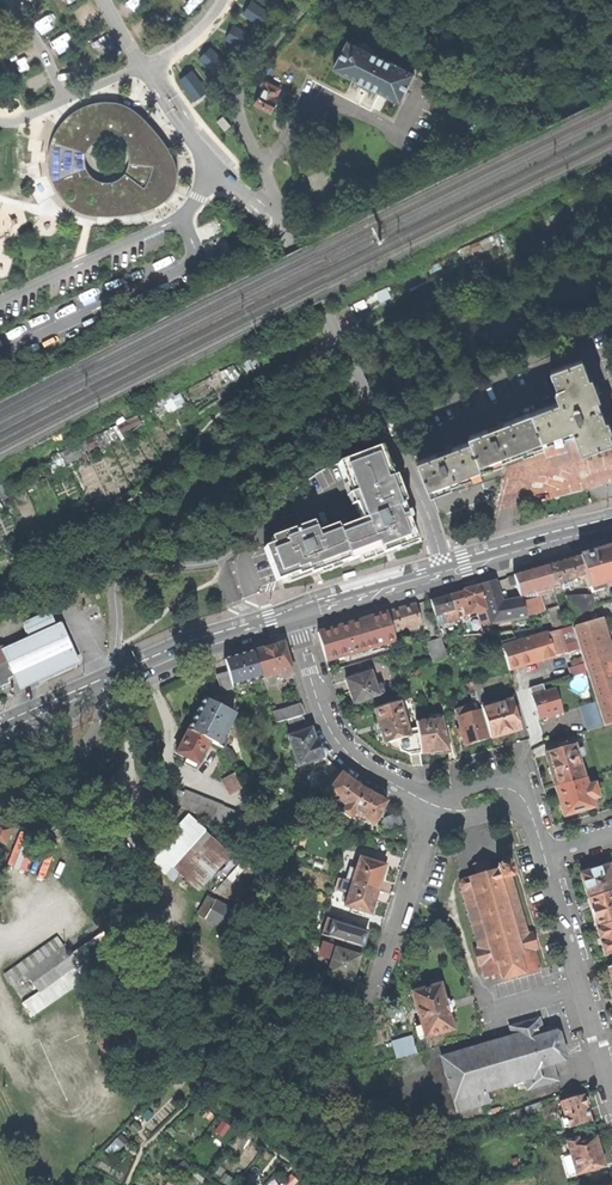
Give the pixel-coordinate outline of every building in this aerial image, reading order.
[(202,0),(179,0),(178,1),(190,12),(202,0)] [(244,13),(264,26),(274,11),(258,0),(253,0),(244,13)] [(231,24),(225,44),(249,51),(255,31),(231,24)] [(378,90),(401,102),(416,71),(373,49),(373,46),(361,41),(360,42),(358,41),(357,45),(348,41),(334,68),(356,79),(352,88),(356,90),(359,86),(364,89),(371,93),(369,97),(374,99),(378,90)] [(215,43),(201,56),(221,77),(235,65),(215,43)] [(28,52),(16,60),(23,72),(36,63),(28,52)] [(195,67),(180,78),(197,101),(212,89),(195,67)] [(258,104),(272,111),(277,101),(274,99),(279,90),(263,81),(261,86),(265,89),(258,104)] [(53,140),(51,150),(50,160),(52,170),(55,180),(63,195),(71,203),(79,209),(92,214),(106,215),(118,214),(128,213),(145,210),(158,205),(169,198),(176,190),(178,183),(179,168),(174,153),(163,136),(147,118),(139,111),(130,105),(120,101),(107,100),(95,101),(82,107),(73,112),(65,120),(58,130),(53,140)] [(430,491),(456,481),(483,472),(481,467),(506,458),(575,432),(583,454),(598,448),(611,442),(611,437),(582,359),(551,370),(563,401),(470,436),(472,441),(419,460),(430,491)] [(374,556),(416,540),(408,521),(411,520),(410,516),(408,513),(406,514),(383,453),(375,450),(339,464),(346,486),(349,485),(362,521),(338,530),(336,525),(316,533),(312,523),(271,539),(273,545),(265,549),(277,582),(308,570),(309,573),(334,564),(341,561),(342,563),(352,560),(353,561),(373,554),(374,556)] [(611,587),(611,546),(601,550),(579,556),(585,578),(589,589),(590,589),(592,593),(604,589),(602,585),(606,584),(607,588),(611,587)] [(576,580),(585,578),(579,556),(569,559),(565,560),(565,559),(560,560),(560,562),(546,566),(553,587),(562,584),(563,589),(577,585),(576,580)] [(524,572),(514,575),(520,597),(553,587),(546,566),(533,570),(532,568),(528,569),(529,571),(524,572)] [(358,576),(356,571),(347,574),(344,575),(345,578),(346,580),(358,576)] [(486,584),(479,586),(486,610),(487,610),(491,625),(527,618),(527,617),(522,602),(522,600),(505,604),(503,598),(498,599),(493,582),(486,584)] [(465,590),(449,594),(455,612),(463,609),(465,616),(478,612),(485,634),(493,633),(486,610),(479,586),(465,590)] [(436,599),(430,600),(439,627),(449,624),(449,621),(457,619),(455,612),(449,594),(436,599)] [(572,626),(580,649),(582,658),(587,672),(596,703),(604,726),(611,724),(611,661),(599,621),(589,624),(587,615),(594,607),(591,595),(566,595),(572,625),(572,626)] [(530,600),(522,602),(527,617),(535,615),(530,600)] [(405,608),(387,613),(393,633),(422,625),(416,604),(405,608)] [(559,606),(548,610),(553,627),(565,626),(559,606)] [(22,623),(28,637),(56,624),(49,610),(30,619),(28,614),(22,617),(25,621),(22,623)] [(374,617),(358,621),(366,650),(395,641),(393,633),(387,613),(374,617)] [(318,633),(327,661),(366,650),(358,621),(338,627),(318,633)] [(509,670),(580,649),(572,626),(503,647),(509,670)] [(432,662),(448,657),(442,638),(427,642),(432,662)] [(283,679),(294,676),(284,643),(269,647),(254,651),(262,678),(262,679),(281,673),(283,679)] [(14,673),(1,646),(0,646),(0,686),(1,686),(8,682),(6,677),(14,673)] [(226,664),(228,671),(232,687),(262,678),(254,651),(253,651),(240,655),(224,659),(226,664)] [(571,677),(587,672),(582,658),(571,661),(573,667),(569,669),(571,677)] [(221,691),(233,688),(232,687),(228,671),(217,674),(221,691)] [(354,704),(385,693),(382,683),(375,685),(371,672),(362,675),(361,671),(356,672),(357,676),(346,680),(349,689),(354,704)] [(479,701),(481,705),(488,704),(481,681),(474,683),(477,692),(479,701)] [(472,693),(477,692),(474,683),(468,685),(470,694),(472,693)] [(562,713),(555,690),(545,693),(543,685),(530,689),(536,708),(539,720),(547,717),(548,722),(555,719),(554,715),(562,713)] [(198,709),(188,729),(210,741),(222,748),(227,740),(221,737),(234,713),(204,698),(198,709)] [(413,698),(375,709),(379,722),(381,731),(385,744),(408,737),(411,755),(421,753),(417,729),(409,730),(402,708),(414,705),(413,702),(413,698)] [(505,734),(519,730),(511,701),(489,707),(488,704),(481,705),(483,711),(490,739),(505,734)] [(588,731),(604,726),(596,703),(581,707),(588,731)] [(276,723),(287,720),(303,715),(305,715),(302,705),(283,711),(283,710),(273,713),(276,723)] [(476,743),(490,739),(483,711),(473,714),(470,706),(455,710),(461,729),(457,730),(460,740),(463,739),(464,743),(465,745),(468,746),(471,745),(472,744),(476,743)] [(287,720),(292,736),(310,730),(303,715),(287,720)] [(426,720),(416,722),(417,729),(421,753),(421,754),(434,753),(448,751),(445,740),(444,732),(443,731),(441,718),(440,719),(439,715),(431,716),(432,718),(425,719),(426,720)] [(187,758),(198,764),(210,741),(188,729),(182,742),(176,752),(187,758)] [(312,730),(310,730),(292,736),(288,738),(298,767),(325,758),(325,755),(324,751),(320,750),(318,745),(317,740),(315,740),(312,730)] [(577,751),(575,746),(566,748),(565,744),(550,748),(551,752),(545,754),(549,766),(548,768),(548,770),(549,773),(551,774),(555,787),(585,778),(579,758),(577,751)] [(195,769),(198,764),(187,758),(184,763),(195,769)] [(342,813),(346,815),(364,788),(353,780),(343,772),(326,794),(345,807),(342,813)] [(231,794),(243,787),(236,773),(224,779),(231,794)] [(587,787),(585,778),(555,787),(564,816),(579,812),(593,808),(591,800),(599,797),(595,784),(587,787)] [(97,794),(102,789),(93,780),(87,785),(97,794)] [(354,813),(375,824),(388,801),(376,794),(364,788),(346,815),(351,818),(354,813)] [(177,789),(171,803),(232,827),(238,813),(223,807),(223,806),(185,790),(185,792),(177,789)] [(269,810),(273,821),(281,819),(278,807),(269,810)] [(253,809),(239,818),(248,831),(262,822),(253,809)] [(384,828),(402,823),(399,813),(385,818),(381,821),(384,828)] [(190,883),(199,891),(232,855),(205,830),(206,829),(192,817),(170,840),(152,861),(173,881),(180,874),(185,878),(183,880),(188,885),(190,883)] [(6,844),(11,829),(0,825),(0,842),(6,844)] [(18,830),(11,848),(14,849),(8,865),(28,872),(40,838),(18,830)] [(360,858),(356,871),(353,882),(378,890),(381,882),(383,876),(385,877),(387,868),(385,868),(386,866),(374,863),(368,861),(360,858)] [(503,979),(541,969),(535,950),(538,949),(533,932),(530,933),(529,931),(527,932),(525,923),(528,922),(527,921),(525,922),(521,912),(524,911),(524,910),(521,911),(518,900),(521,899),(521,898),(518,899),(515,889),(518,888),(518,887),(515,887),(511,877),(513,876),(510,864),(497,867),(498,870),(491,872),(488,861),(474,865),(477,875),(463,880),(461,884),(462,890),(460,891),(460,892),(463,891),(466,902),(463,902),(464,903),(466,903),(469,913),(467,914),(467,915),(469,914),(473,924),(470,925),(470,926),(473,925),(476,936),(473,936),(474,937),(476,936),(479,946),(477,946),(478,948),(474,949),(479,966),(481,965),(485,977),(501,972),(503,979)] [(132,883),(140,880),(134,863),(126,866),(132,883)] [(588,899),(611,892),(611,875),(609,865),(597,869),(581,874),(588,899)] [(346,881),(353,882),(356,871),(350,869),(346,881)] [(349,894),(353,882),(346,881),(338,878),(335,889),(349,894)] [(345,907),(352,909),(358,911),(371,915),(371,914),(373,914),(376,905),(374,904),(376,899),(378,890),(353,882),(349,894),(345,907)] [(596,927),(611,923),(611,892),(588,899),(592,912),(596,927)] [(225,932),(237,938),(250,917),(239,910),(238,912),(209,896),(200,914),(227,929),(225,932)] [(321,934),(362,947),(365,940),(367,933),(354,929),(355,926),(327,917),(321,934)] [(596,927),(601,942),(605,956),(611,954),(611,923),(596,927)] [(31,1016),(96,972),(87,958),(110,942),(103,932),(70,955),(64,947),(26,974),(39,992),(23,1003),(31,1016)] [(12,983),(26,974),(64,947),(59,937),(37,953),(6,975),(12,983)] [(334,957),(336,949),(337,947),(325,944),(322,954),(334,957)] [(349,953),(336,949),(334,957),(328,976),(341,980),(342,978),(352,981),(356,970),(359,959),(348,956),(349,953)] [(425,1038),(454,1030),(449,1012),(451,1012),(450,1006),(448,1000),(446,1001),(441,984),(412,992),(421,1024),(417,1025),(420,1038),(425,1037),(425,1038)] [(516,1082),(519,1092),(557,1080),(552,1064),(564,1060),(566,1057),(562,1045),(559,1033),(556,1032),(544,1035),(540,1018),(511,1027),(513,1037),(442,1057),(458,1113),(490,1103),(486,1091),(516,1082)] [(417,1053),(412,1036),(392,1042),(398,1059),(417,1053)] [(568,1127),(590,1121),(586,1107),(587,1106),(589,1104),(588,1100),(587,1097),(585,1096),(583,1096),(583,1095),(572,1098),(571,1094),(564,1096),(565,1099),(561,1101),(563,1106),(559,1108),(561,1117),(564,1127),(568,1125),(568,1127)] [(542,1107),(548,1105),(546,1100),(524,1107),(526,1116),(543,1110),(542,1107)] [(569,1176),(603,1166),(600,1154),(595,1137),(583,1141),(582,1137),(566,1141),(570,1153),(563,1156),(569,1176)] [(371,1143),(362,1138),(360,1142),(369,1147),(371,1143)]
